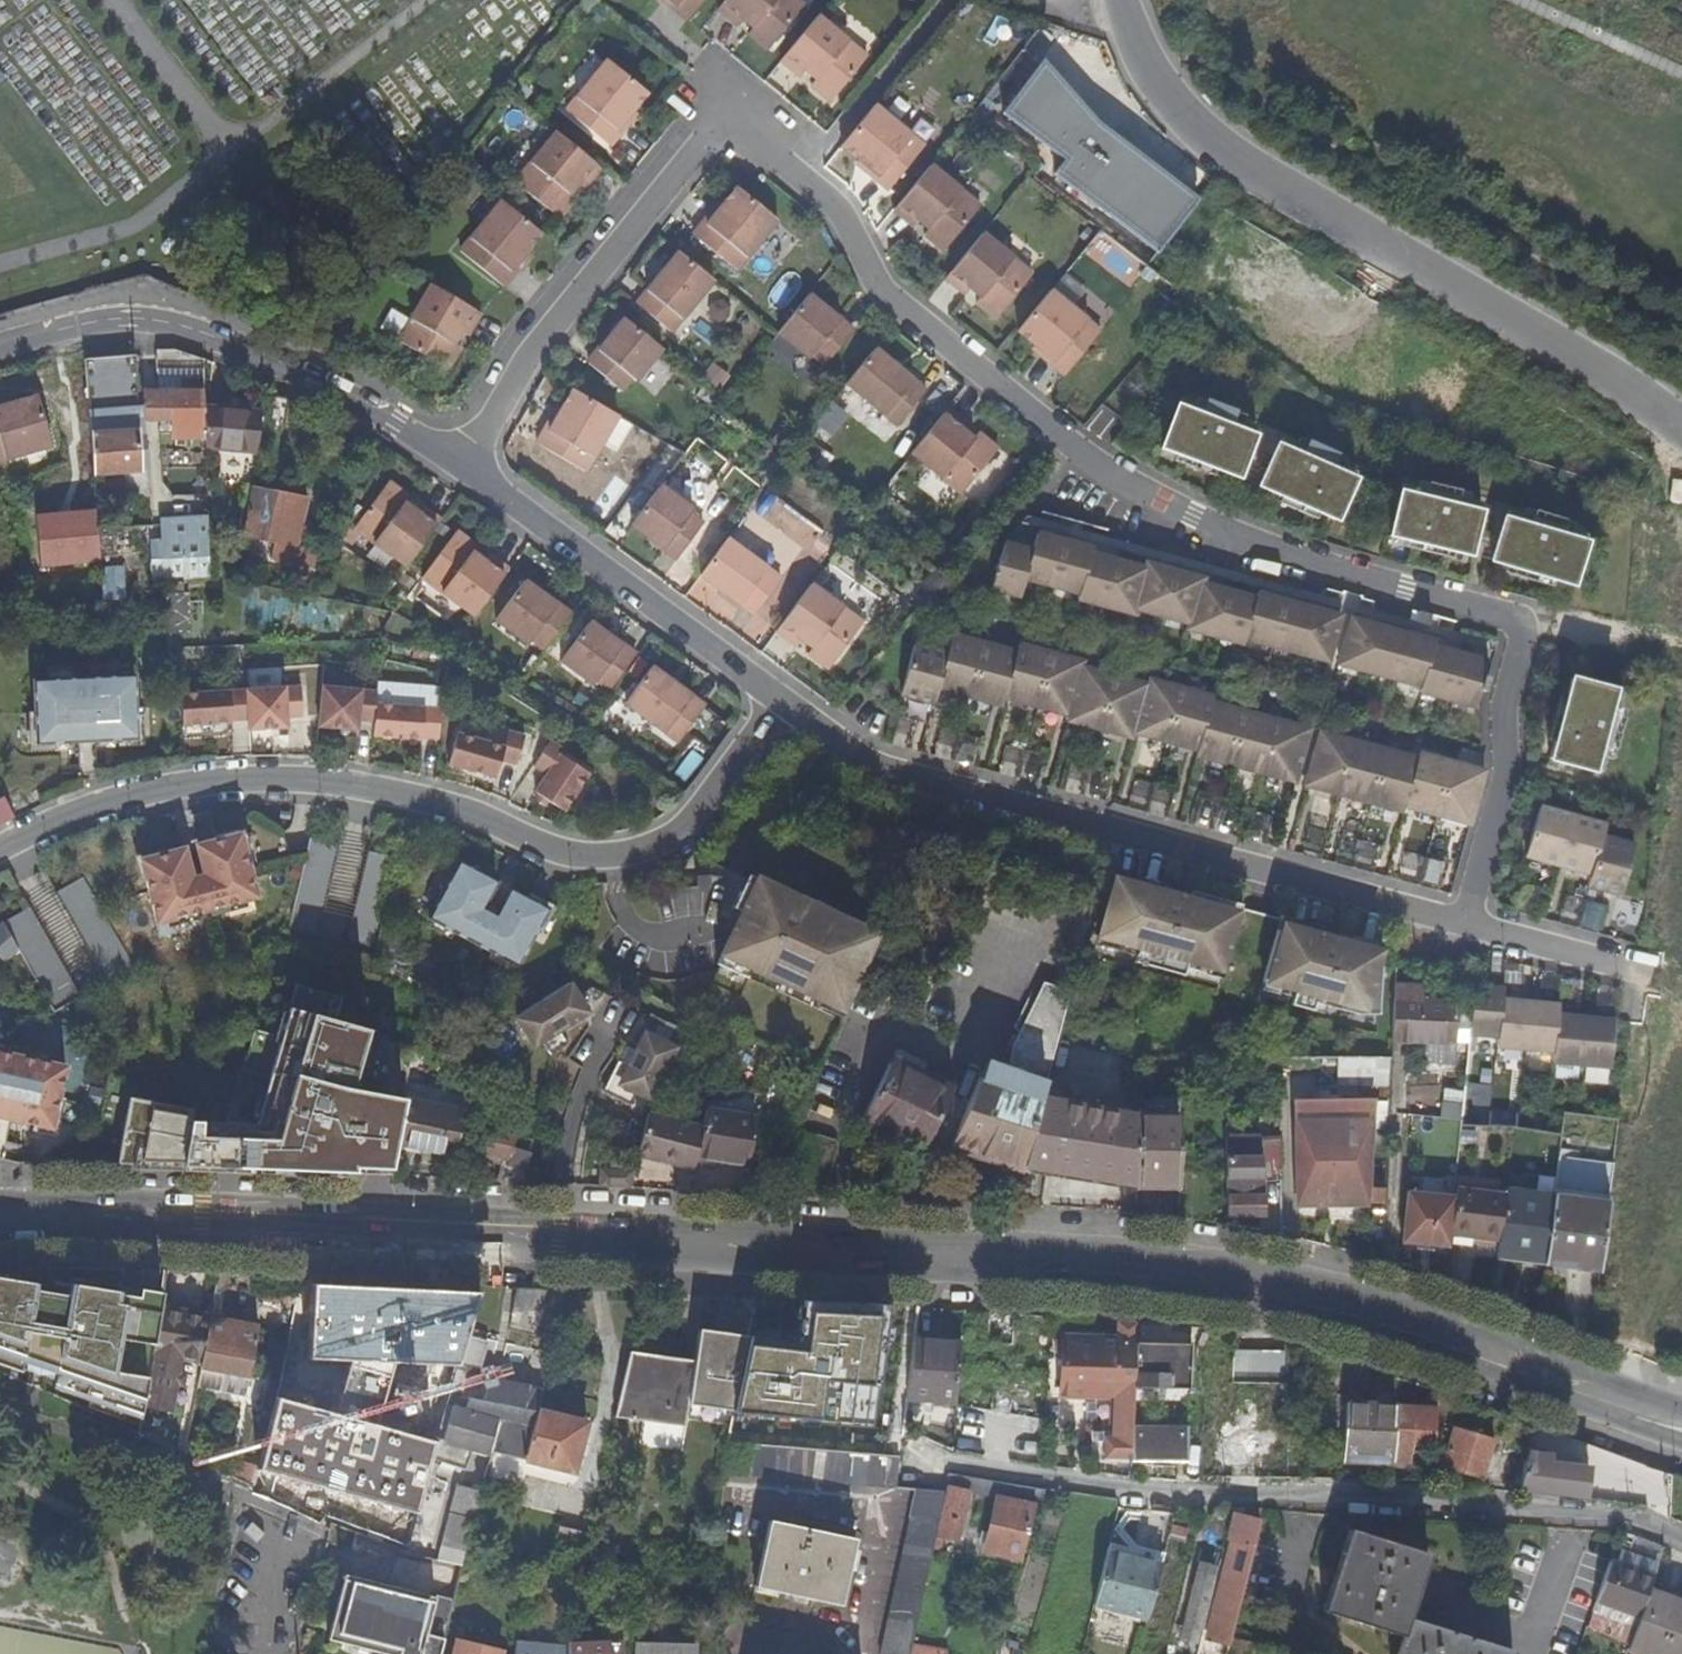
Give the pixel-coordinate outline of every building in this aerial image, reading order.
[(662,3),(686,22),(704,0),(665,0),(662,3)] [(792,0),(725,0),(716,11),(736,27),(741,21),(751,29),(746,36),(766,52),(802,8),(792,0)] [(865,58),(815,17),(779,61),(799,77),(804,71),(814,80),(809,86),(829,102),(865,58)] [(1043,59),(1005,110),(1067,156),(1056,172),(1157,248),(1196,198),(1094,121),(1043,59)] [(631,113),(645,95),(605,63),(565,114),(608,148),(628,124),(624,121),(631,113)] [(872,106),(839,146),(857,161),(865,168),(862,171),(886,190),(922,146),(872,106)] [(634,116),(631,113),(624,121),(628,124),(634,116)] [(555,135),(515,186),(558,220),(574,200),(568,195),(576,185),(582,190),(598,170),(555,135)] [(857,161),(854,165),(862,171),(865,168),(857,161)] [(979,205),(928,164),(892,210),(912,226),(917,220),(927,228),(922,234),(942,250),(979,205)] [(710,212),(691,236),(735,271),(776,221),(736,189),(721,207),(714,215),(710,212)] [(525,253),(540,235),(500,203),(460,254),(503,288),(522,264),(518,261),(525,253)] [(710,212),(714,215),(721,207),(717,204),(710,212)] [(1030,274),(979,234),(944,277),(964,293),(969,287),(979,296),(974,302),(994,318),(1030,274)] [(1068,273),(1056,289),(1105,326),(1131,291),(1115,278),(1128,262),(1100,241),(1087,258),(1104,271),(1090,289),(1068,273)] [(529,256),(525,253),(518,261),(522,264),(529,256)] [(677,253),(636,305),(670,333),(712,281),(677,253)] [(432,288),(400,344),(447,371),(460,349),(453,345),(460,333),(467,337),(480,315),(432,288)] [(1048,289),(1015,330),(1033,344),(1042,351),(1039,354),(1063,374),(1099,330),(1048,289)] [(850,331),(806,297),(776,335),(808,359),(810,357),(823,366),(850,331)] [(661,350),(624,319),(587,364),(622,392),(632,380),(635,382),(661,350)] [(1033,344),(1030,348),(1039,354),(1042,351),(1033,344)] [(872,349),(843,385),(894,427),(923,391),(872,349)] [(85,360),(88,394),(93,475),(141,471),(138,416),(135,357),(85,360)] [(205,367),(204,364),(155,359),(157,392),(143,392),(144,422),(174,421),(175,427),(191,427),(191,436),(206,435),(205,408),(205,367)] [(616,416),(573,391),(562,409),(556,420),(552,417),(536,444),(583,471),(616,416)] [(0,404),(0,462),(53,446),(47,424),(39,398),(17,404),(7,407),(6,402),(0,404)] [(832,400),(812,427),(830,440),(850,414),(832,400)] [(1251,435),(1174,406),(1158,448),(1234,477),(1251,435)] [(257,452),(262,410),(205,408),(206,435),(206,442),(207,450),(257,452)] [(556,420),(561,411),(557,408),(552,417),(556,420)] [(909,453),(960,494),(994,450),(974,434),(970,440),(959,432),(964,426),(944,410),(909,453)] [(1257,487),(1332,519),(1349,479),(1275,447),(1257,487)] [(26,479),(11,480),(14,516),(43,516),(42,498),(27,499),(26,479)] [(354,527),(407,566),(440,521),(419,506),(414,512),(404,504),(408,498),(387,483),(354,527)] [(287,547),(299,499),(255,488),(250,512),(253,513),(248,538),(287,547)] [(631,525),(677,558),(701,524),(688,515),(690,512),(658,488),(631,525)] [(1391,537),(1469,557),(1480,513),(1402,493),(1391,537)] [(301,499),(299,499),(287,547),(296,549),(299,532),(294,530),(301,499)] [(1484,692),(1497,645),(1427,626),(1430,615),(1418,612),(1415,622),(1023,515),(1000,542),(988,587),(1025,597),(1030,580),(1084,595),(1082,600),(1135,614),(1137,609),(1190,624),(1189,629),(1243,643),(1244,638),(1422,687),(1421,692),(1476,707),(1481,691),(1484,692)] [(163,578),(210,577),(208,516),(167,519),(166,523),(160,524),(163,578)] [(1492,563),(1570,587),(1583,543),(1506,519),(1492,563)] [(422,577),(475,616),(508,571),(487,555),(482,562),(472,554),(476,547),(455,532),(422,577)] [(780,577),(726,538),(699,575),(753,614),(780,577)] [(101,575),(102,599),(124,598),(122,574),(101,575)] [(570,616),(524,582),(497,619),(529,643),(532,640),(545,650),(570,616)] [(861,623),(808,585),(776,630),(797,645),(801,639),(812,647),(807,653),(828,668),(861,623)] [(188,590),(164,591),(165,630),(189,629),(188,590)] [(635,657),(588,623),(561,660),(594,684),(597,681),(610,691),(635,657)] [(1294,782),(1308,730),(1210,704),(1211,699),(1147,682),(1146,686),(1081,668),(1082,664),(1018,647),(1017,651),(953,634),(947,653),(915,644),(902,693),(935,701),(939,687),(1003,704),(1005,696),(1069,713),(1067,719),(1133,737),(1134,732),(1198,749),(1196,755),(1294,782)] [(705,706),(651,667),(625,703),(678,742),(705,706)] [(34,682),(37,745),(139,740),(136,676),(34,682)] [(1591,770),(1613,691),(1570,680),(1548,759),(1591,770)] [(300,688),(179,694),(181,726),(231,724),(230,721),(248,720),(248,730),(287,728),(286,718),(302,717),(300,688)] [(375,706),(377,693),(322,688),(319,727),(357,731),(358,721),(374,722),(375,706)] [(440,710),(375,706),(374,722),(373,737),(422,740),(422,738),(439,739),(440,710)] [(448,764),(495,778),(501,760),(516,764),(524,738),(508,733),(504,748),(457,734),(448,764)] [(1417,760),(1320,733),(1305,786),(1403,812),(1405,807),(1469,825),(1483,773),(1418,755),(1417,760)] [(565,811),(589,774),(560,755),(563,751),(550,742),(534,766),(547,775),(536,792),(565,811)] [(47,801),(41,789),(25,797),(21,789),(0,799),(0,824),(47,801)] [(1538,808),(1525,857),(1592,875),(1587,890),(1618,898),(1632,846),(1601,838),(1605,826),(1538,808)] [(142,861),(158,922),(256,896),(240,835),(197,847),(205,876),(191,880),(183,850),(142,861)] [(286,939),(315,945),(339,845),(310,838),(286,939)] [(375,959),(398,858),(369,852),(346,952),(375,959)] [(427,918),(520,967),(550,909),(510,887),(495,915),(483,909),(498,881),(458,860),(427,918)] [(1224,965),(1239,909),(1116,875),(1101,931),(1141,942),(1139,949),(1203,967),(1205,960),(1224,965)] [(107,982),(133,967),(82,878),(56,893),(107,982)] [(698,889),(711,888),(710,878),(697,878),(698,889)] [(751,963),(846,1006),(877,938),(847,924),(848,921),(833,914),(831,917),(803,904),(804,901),(788,893),(786,897),(756,883),(749,897),(741,893),(734,909),(742,912),(718,965),(744,977),(751,963)] [(1599,929),(1607,906),(1574,895),(1566,917),(1599,929)] [(54,1013),(80,998),(29,909),(3,924),(17,950),(54,1013)] [(1382,947),(1279,918),(1263,975),(1275,978),(1273,986),(1338,1004),(1340,996),(1378,1007),(1382,947)] [(5,961),(17,950),(3,924),(0,926),(0,955),(5,961)] [(1071,989),(1080,953),(1062,948),(1052,983),(1071,989)] [(596,1009),(574,977),(545,999),(522,1013),(542,1046),(550,1040),(557,1053),(572,1043),(564,1031),(596,1009)] [(1041,987),(1014,1042),(1053,1058),(1053,1057),(1069,997),(1041,987)] [(1421,988),(1394,987),(1393,1001),(1420,1002),(1421,988)] [(1474,987),(1472,1005),(1470,1031),(1470,1035),(1498,1038),(1502,1001),(1502,989),(1474,987)] [(1393,1001),(1391,1041),(1417,1043),(1420,1002),(1393,1001)] [(1559,1007),(1502,1001),(1498,1038),(1497,1047),(1554,1053),(1558,1017),(1559,1007)] [(1420,1002),(1417,1043),(1442,1044),(1446,1004),(1420,1002)] [(1455,1004),(1446,1004),(1442,1044),(1453,1045),(1453,1042),(1454,1030),(1455,1004)] [(1472,1005),(1455,1004),(1454,1030),(1470,1031),(1472,1005)] [(192,1112),(129,1099),(116,1162),(386,1179),(393,1145),(402,1102),(361,1095),(352,1084),(365,1035),(286,1013),(255,1126),(188,1124),(192,1112)] [(1618,1023),(1558,1017),(1554,1053),(1553,1063),(1612,1070),(1618,1023)] [(655,1098),(678,1046),(641,1030),(628,1060),(617,1055),(601,1090),(629,1102),(635,1089),(655,1098)] [(1454,1030),(1453,1042),(1469,1043),(1470,1035),(1470,1031),(1454,1030)] [(1053,1058),(1014,1042),(1010,1050),(1004,1089),(970,1080),(952,1149),(1024,1167),(1041,1102),(1053,1058)] [(51,1132),(66,1068),(0,1053),(0,1120),(51,1132)] [(1390,1085),(1391,1056),(1340,1054),(1339,1094),(1373,1095),(1374,1085),(1390,1085)] [(921,1078),(890,1063),(864,1117),(895,1132),(919,1082),(921,1078)] [(951,1093),(921,1078),(919,1082),(895,1132),(925,1146),(951,1093)] [(954,1094),(951,1093),(925,1146),(927,1147),(954,1094)] [(1292,1100),(1296,1202),(1356,1203),(1371,1098),(1292,1100)] [(1443,1099),(1441,1115),(1461,1118),(1463,1102),(1443,1099)] [(402,1102),(393,1145),(452,1156),(460,1129),(464,1113),(402,1102)] [(1041,1102),(1024,1167),(1031,1168),(1135,1186),(1136,1154),(1136,1119),(1041,1102)] [(717,1160),(724,1161),(730,1114),(706,1111),(702,1128),(699,1139),(696,1166),(715,1168),(717,1160)] [(724,1161),(750,1164),(756,1122),(758,1118),(730,1114),(724,1161)] [(647,1115),(637,1156),(695,1171),(696,1166),(699,1139),(702,1128),(647,1115)] [(1136,1154),(1135,1186),(1136,1194),(1179,1193),(1179,1119),(1138,1120),(1136,1119),(1136,1154)] [(500,1164),(495,1183),(522,1184),(532,1142),(480,1128),(474,1150),(492,1155),(491,1162),(500,1164)] [(800,1138),(789,1179),(827,1188),(838,1148),(800,1138)] [(1262,1139),(1227,1139),(1226,1217),(1264,1217),(1262,1139)] [(473,1157),(491,1162),(492,1155),(474,1150),(473,1157)] [(1613,1170),(1558,1163),(1555,1177),(1545,1258),(1600,1265),(1613,1170)] [(1031,1168),(1024,1167),(1023,1170),(1022,1176),(1051,1181),(1136,1194),(1135,1186),(1031,1168)] [(630,1189),(632,1172),(600,1169),(599,1188),(630,1189)] [(1524,1192),(1506,1190),(1505,1194),(1500,1236),(1498,1247),(1498,1253),(1545,1259),(1545,1258),(1555,1177),(1527,1173),(1524,1192)] [(1506,1190),(1506,1188),(1455,1183),(1455,1188),(1505,1194),(1506,1190)] [(1500,1236),(1505,1194),(1455,1188),(1454,1199),(1454,1203),(1451,1236),(1471,1238),(1471,1234),(1500,1236)] [(1408,1194),(1404,1244),(1449,1248),(1450,1242),(1450,1241),(1454,1203),(1454,1199),(1408,1194)] [(1450,1242),(1498,1247),(1500,1236),(1471,1234),(1471,1238),(1451,1236),(1450,1241),(1450,1242)] [(1544,1266),(1545,1259),(1498,1253),(1497,1260),(1544,1266)] [(143,1407),(144,1397),(153,1346),(159,1309),(113,1302),(116,1293),(70,1285),(66,1297),(33,1292),(33,1283),(0,1279),(0,1348),(143,1407)] [(423,1285),(402,1284),(396,1315),(414,1320),(417,1307),(423,1285)] [(549,1363),(568,1292),(517,1289),(494,1381),(477,1377),(487,1342),(467,1336),(454,1383),(447,1407),(533,1427),(537,1413),(549,1363)] [(289,1328),(360,1343),(368,1307),(343,1302),(342,1306),(296,1295),(289,1328)] [(454,1383),(467,1336),(471,1322),(417,1307),(414,1320),(402,1366),(401,1369),(454,1383)] [(201,1363),(208,1319),(159,1309),(153,1346),(144,1397),(143,1407),(171,1411),(175,1384),(188,1387),(189,1375),(177,1373),(179,1359),(201,1363)] [(201,1363),(200,1369),(250,1378),(260,1328),(208,1319),(201,1363)] [(1113,1321),(1113,1341),(1133,1341),(1133,1321),(1113,1321)] [(1166,1325),(1133,1321),(1133,1341),(1132,1390),(1188,1390),(1187,1344),(1172,1343),(1166,1343),(1166,1325)] [(688,1407),(699,1330),(694,1362),(684,1425),(686,1426),(688,1407)] [(733,1412),(748,1337),(699,1330),(688,1407),(733,1412)] [(938,1339),(915,1338),(909,1396),(932,1398),(938,1339)] [(961,1341),(938,1339),(932,1398),(956,1400),(961,1341)] [(1113,1341),(1060,1340),(1058,1396),(1084,1397),(1083,1433),(1091,1433),(1090,1459),(1131,1460),(1131,1458),(1131,1424),(1132,1390),(1133,1341),(1113,1341)] [(684,1425),(694,1362),(630,1353),(615,1418),(684,1425)] [(349,1392),(342,1425),(335,1456),(375,1465),(401,1369),(402,1366),(389,1363),(383,1386),(352,1380),(349,1392)] [(258,1464),(257,1467),(313,1479),(325,1422),(342,1425),(349,1392),(331,1388),(327,1411),(273,1401),(258,1464)] [(1338,1457),(1392,1462),(1393,1455),(1409,1456),(1411,1436),(1420,1436),(1423,1398),(1342,1392),(1338,1457)] [(447,1407),(433,1459),(453,1465),(466,1463),(470,1450),(490,1456),(492,1451),(500,1421),(447,1407)] [(587,1426),(537,1413),(533,1427),(533,1430),(525,1459),(524,1461),(574,1474),(587,1426)] [(972,1413),(966,1446),(1034,1459),(1040,1426),(972,1413)] [(533,1430),(500,1421),(492,1451),(525,1459),(533,1430)] [(1131,1458),(1171,1459),(1172,1425),(1131,1424),(1131,1458)] [(1171,1459),(1184,1459),(1185,1425),(1172,1425),(1171,1459)] [(1454,1431),(1443,1469),(1482,1481),(1494,1444),(1454,1431)] [(1266,1442),(1225,1441),(1224,1480),(1266,1479),(1266,1442)] [(841,1457),(725,1447),(723,1474),(897,1490),(899,1461),(841,1457)] [(1660,1503),(1670,1474),(1591,1449),(1587,1460),(1600,1464),(1595,1482),(1597,1483),(1604,1460),(1629,1467),(1621,1491),(1660,1503)] [(1544,1455),(1521,1452),(1516,1492),(1578,1500),(1582,1468),(1542,1463),(1544,1455)] [(206,1466),(223,1474),(226,1457),(208,1453),(206,1466)] [(1393,1455),(1392,1462),(1409,1464),(1409,1456),(1393,1455)] [(231,1478),(242,1482),(254,1488),(257,1467),(258,1464),(235,1459),(231,1478)] [(327,1499),(343,1505),(355,1473),(338,1467),(327,1499)] [(985,1495),(989,1479),(976,1477),(973,1492),(985,1495)] [(1044,1491),(989,1479),(985,1495),(998,1498),(986,1550),(1022,1559),(1035,1507),(1040,1507),(1044,1491)] [(464,1558),(469,1538),(481,1491),(459,1486),(441,1555),(463,1561),(464,1558)] [(969,1492),(948,1487),(946,1494),(936,1537),(958,1542),(969,1492)] [(946,1494),(918,1491),(884,1653),(910,1653),(912,1648),(936,1537),(946,1494)] [(1257,1522),(1231,1515),(1224,1539),(1252,1546),(1257,1522)] [(856,1542),(771,1523),(756,1589),(781,1595),(840,1608),(856,1542)] [(587,1539),(588,1536),(560,1530),(554,1555),(524,1553),(522,1566),(562,1569),(577,1570),(581,1569),(587,1539)] [(1426,1557),(1347,1532),(1322,1615),(1401,1638),(1397,1653),(1512,1653),(1407,1621),(1426,1557)] [(464,1558),(474,1558),(478,1541),(469,1538),(464,1558)] [(1230,1638),(1252,1550),(1230,1545),(1205,1641),(1227,1647),(1230,1638)] [(1161,1563),(1108,1549),(1094,1605),(1147,1618),(1161,1563)] [(1218,1567),(1220,1555),(1204,1551),(1201,1562),(1199,1562),(1178,1642),(1195,1646),(1215,1566),(1218,1567)] [(631,1573),(630,1563),(620,1565),(620,1574),(631,1573)] [(1653,1579),(1611,1563),(1595,1605),(1638,1622),(1651,1585),(1653,1579)] [(378,1653),(440,1653),(452,1605),(345,1576),(329,1641),(378,1653)] [(1638,1622),(1629,1646),(1653,1653),(1675,1653),(1681,1638),(1681,1596),(1651,1585),(1638,1622)] [(457,1641),(454,1653),(502,1653),(502,1652),(457,1641)] [(621,1645),(566,1647),(566,1653),(621,1653),(621,1645)]
